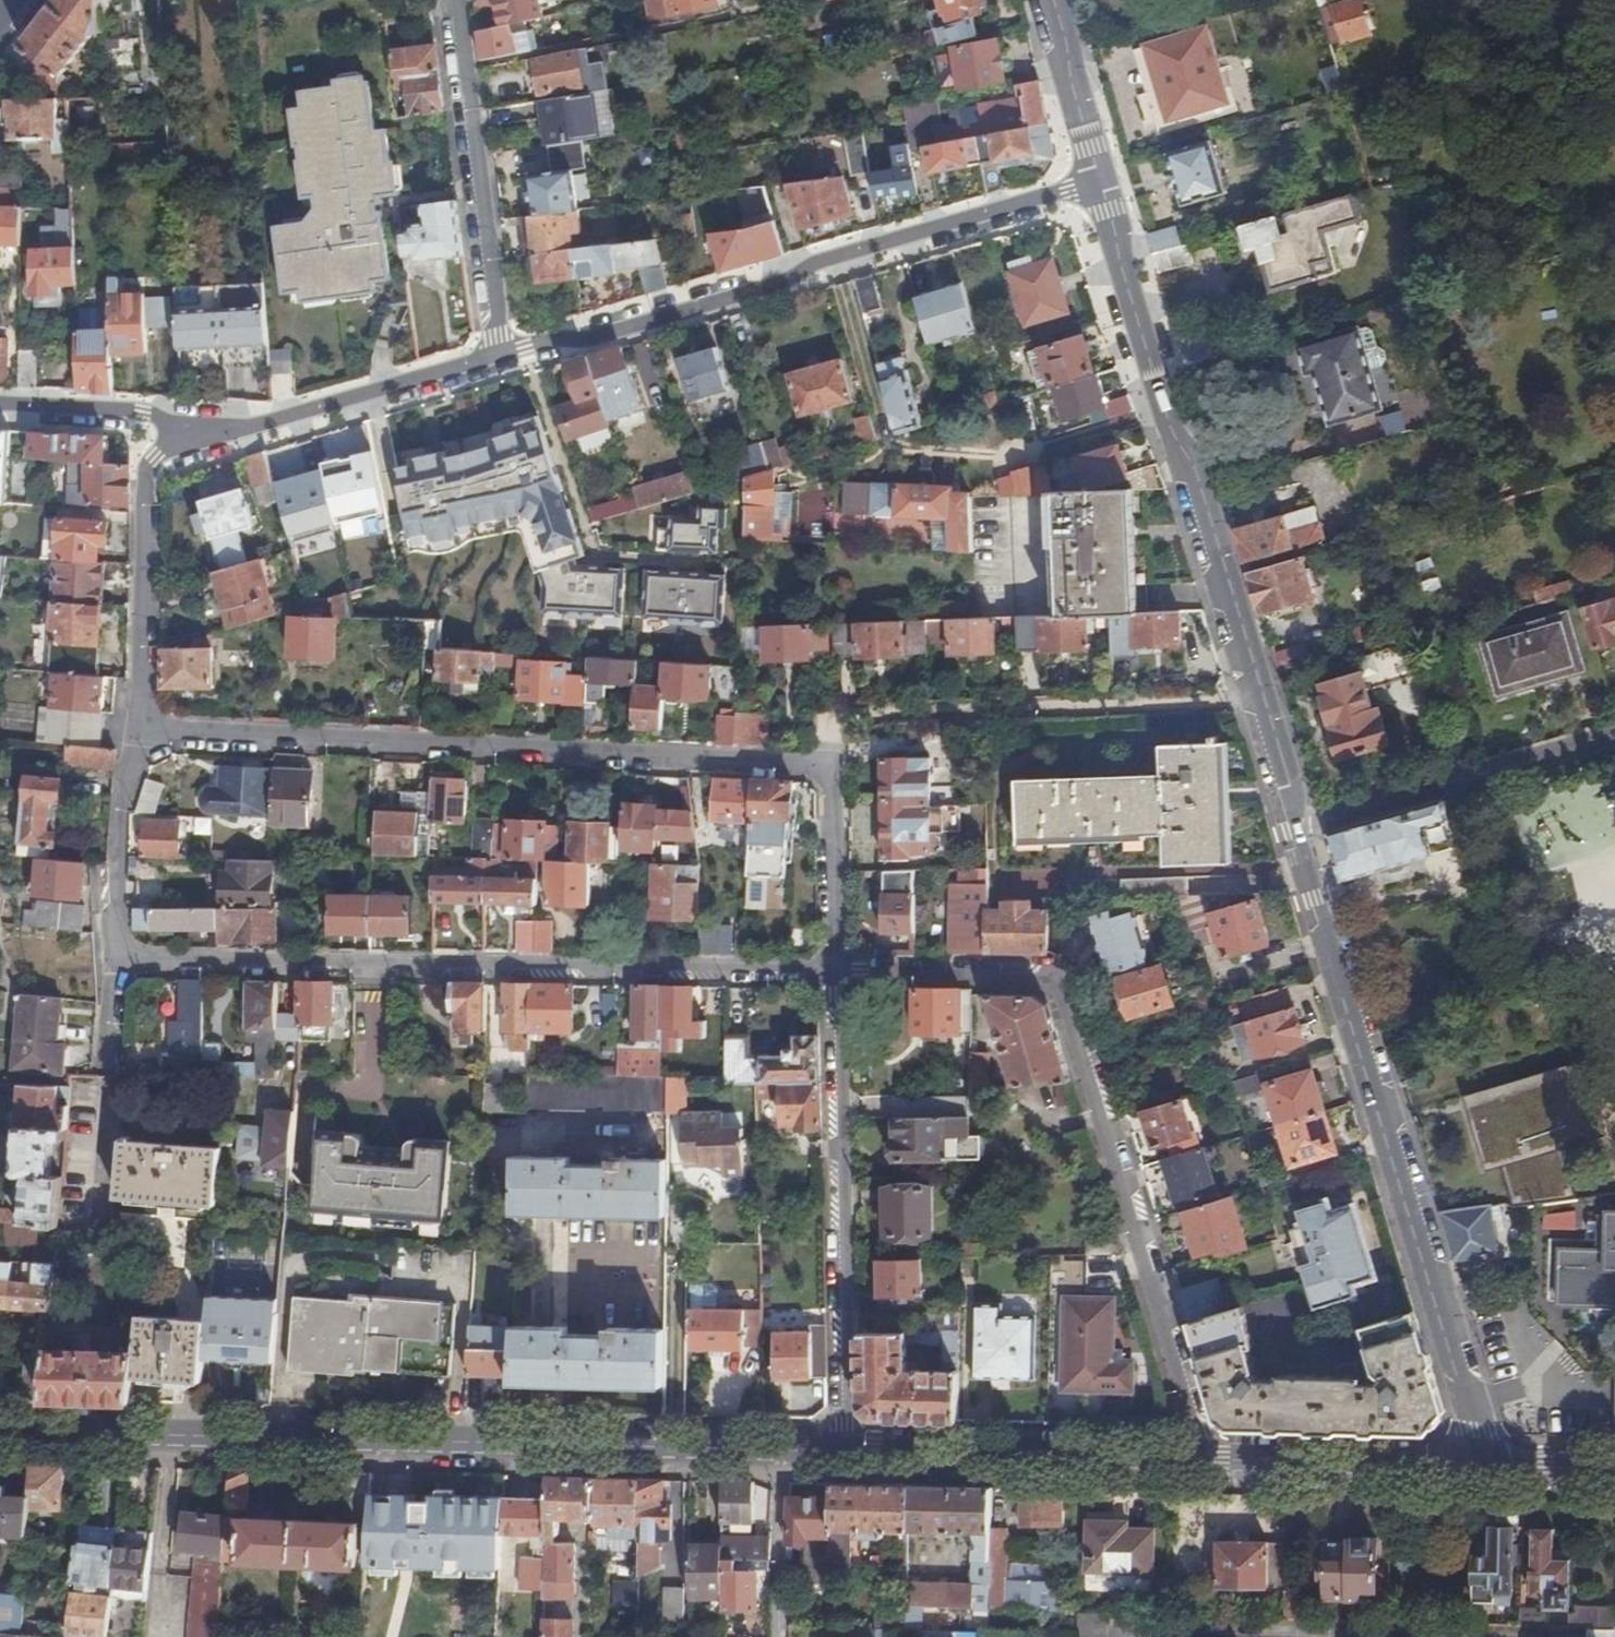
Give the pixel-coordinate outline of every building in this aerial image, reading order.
[(39,28),(16,58),(18,60),(23,65),(23,93),(58,92),(58,101),(60,100),(70,100),(72,100),(73,83),(65,77),(97,35),(105,35),(104,0),(61,0),(39,28)] [(476,1),(477,13),(501,5),(505,27),(520,24),(547,18),(543,3),(553,0),(480,0),(476,1)] [(660,20),(674,17),(671,0),(656,0),(660,20)] [(674,17),(720,6),(719,0),(671,0),(674,17)] [(991,35),(983,3),(989,2),(989,0),(944,0),(947,14),(951,13),(954,25),(947,26),(952,44),(991,35)] [(1330,43),(1343,39),(1344,42),(1370,34),(1361,0),(1317,0),(1330,43)] [(402,6),(404,23),(436,19),(433,2),(402,6)] [(886,9),(888,18),(912,14),(910,3),(887,9),(886,9)] [(505,27),(480,32),(483,61),(537,50),(534,33),(515,37),(514,32),(521,30),(520,24),(505,27)] [(1207,28),(1134,50),(1158,133),(1238,110),(1232,88),(1225,90),(1207,28)] [(601,47),(603,58),(625,54),(625,51),(657,46),(655,36),(602,46),(601,47)] [(965,91),(1008,83),(1000,42),(958,50),(958,54),(964,88),(965,91)] [(601,47),(537,59),(542,95),(586,87),(583,65),(591,64),(591,61),(603,58),(601,47)] [(439,48),(394,53),(399,89),(409,88),(411,101),(413,117),(447,112),(439,48)] [(964,88),(958,54),(938,58),(944,92),(964,88)] [(1458,71),(1455,61),(1434,68),(1437,78),(1458,71)] [(127,69),(126,81),(151,82),(151,70),(127,69)] [(339,81),(340,87),(369,83),(368,77),(339,81)] [(1029,98),(1045,96),(1042,82),(1026,85),(1029,98)] [(310,222),(305,224),(312,289),(318,289),(318,293),(351,289),(342,217),(381,212),(380,203),(383,202),(383,196),(394,194),(391,176),(395,175),(394,163),(390,131),(379,132),(373,83),(369,83),(340,87),(305,92),(307,109),(309,122),(305,123),(307,144),(303,145),(305,161),(309,160),(312,182),(317,181),(319,196),(321,208),(310,222)] [(400,102),(411,101),(409,88),(399,89),(400,102)] [(609,90),(593,93),(601,138),(616,136),(609,97),(609,90)] [(593,93),(542,101),(549,146),(550,146),(585,141),(601,138),(593,93)] [(107,106),(116,106),(116,96),(107,96),(107,99),(107,106)] [(909,126),(914,150),(981,138),(1051,125),(1045,96),(1029,98),(965,110),(967,124),(945,127),(940,101),(905,108),(909,126)] [(58,101),(18,102),(12,101),(12,141),(57,140),(57,154),(72,154),(71,122),(60,122),(60,100),(58,101)] [(96,124),(94,104),(75,106),(77,126),(96,124)] [(696,125),(705,123),(702,108),(693,109),(696,125)] [(307,109),(294,110),(299,145),(303,145),(307,144),(305,123),(309,122),(307,109)] [(987,165),(992,197),(1007,193),(1001,162),(1038,155),(1039,160),(1057,157),(1051,125),(981,138),(987,165)] [(905,199),(923,196),(914,150),(909,126),(898,128),(908,170),(873,174),(879,199),(904,195),(905,199)] [(865,212),(881,209),(879,199),(873,174),(864,132),(851,134),(861,181),(859,182),(865,212)] [(818,167),(840,166),(838,135),(816,136),(818,167)] [(923,196),(926,217),(945,211),(938,174),(987,165),(981,138),(914,150),(923,196)] [(1168,153),(1182,204),(1226,192),(1212,140),(1168,153)] [(585,141),(550,146),(554,175),(577,172),(589,170),(585,141)] [(140,155),(140,144),(125,144),(126,156),(140,155)] [(700,168),(717,166),(717,165),(720,164),(718,152),(699,155),(700,168)] [(306,197),(319,196),(317,181),(312,182),(309,160),(305,161),(301,161),(306,197)] [(391,176),(394,194),(403,193),(398,163),(394,163),(395,175),(391,176)] [(577,172),(582,210),(595,209),(589,170),(577,172)] [(532,178),(537,216),(582,210),(577,172),(554,175),(532,178)] [(0,175),(0,190),(10,190),(24,190),(26,190),(26,175),(0,175)] [(855,216),(846,178),(792,184),(803,229),(855,216)] [(713,235),(723,274),(787,256),(768,188),(756,189),(764,219),(747,223),(749,230),(713,235)] [(10,209),(10,190),(0,190),(0,209),(10,209)] [(182,192),(173,192),(173,206),(183,205),(182,192)] [(1276,217),(1242,226),(1248,249),(1258,246),(1271,290),(1339,271),(1332,242),(1337,225),(1361,218),(1354,194),(1287,214),(1292,233),(1281,236),(1276,217)] [(418,263),(466,256),(458,201),(426,205),(427,224),(412,226),(413,229),(403,231),(407,257),(417,256),(418,263)] [(24,209),(10,209),(0,209),(0,247),(23,248),(24,211),(24,209)] [(537,216),(525,218),(529,258),(538,256),(577,252),(577,250),(576,235),(585,234),(582,210),(537,216)] [(78,288),(74,211),(60,211),(61,229),(43,229),(43,251),(34,251),(33,298),(56,297),(56,288),(78,288)] [(363,282),(377,281),(394,279),(385,212),(381,213),(381,212),(342,217),(351,289),(364,287),(363,282)] [(312,289),(305,224),(279,226),(288,293),(304,290),(312,289)] [(1146,235),(1151,252),(1181,244),(1176,227),(1146,235)] [(643,266),(649,296),(670,290),(658,240),(577,250),(577,252),(580,280),(618,275),(618,269),(643,266)] [(1151,252),(1157,272),(1193,261),(1187,242),(1181,244),(1151,252)] [(541,285),(580,280),(577,252),(538,256),(541,285)] [(1010,265),(1012,274),(1037,267),(1034,259),(1010,265)] [(1037,267),(1012,274),(1028,325),(1069,313),(1054,262),(1037,267)] [(883,308),(873,275),(855,281),(865,315),(883,308)] [(111,281),(113,331),(114,331),(114,356),(150,355),(149,329),(171,328),(170,300),(147,300),(147,296),(122,297),(122,281),(111,281)] [(351,289),(351,296),(378,293),(377,281),(363,282),(364,287),(351,289)] [(272,345),(267,284),(223,287),(227,348),(228,348),(272,345)] [(978,331),(964,284),(917,297),(932,344),(934,344),(978,331)] [(223,287),(178,290),(182,350),(227,348),(223,287)] [(306,302),(313,301),(312,289),(304,290),(306,302)] [(312,289),(313,301),(351,296),(351,289),(318,293),(318,289),(312,289)] [(1177,336),(1185,364),(1241,348),(1233,320),(1177,336)] [(1359,327),(1298,345),(1306,374),(1314,372),(1329,423),(1382,407),(1370,367),(1383,363),(1387,356),(1384,348),(1377,346),(1373,329),(1367,327),(1360,329),(1359,327)] [(79,332),(81,393),(98,394),(115,395),(114,364),(114,356),(114,331),(113,331),(79,332)] [(999,335),(983,339),(987,352),(1003,348),(999,335)] [(1042,351),(1043,356),(1052,386),(1095,373),(1084,339),(1042,351)] [(9,389),(10,342),(0,341),(0,388),(9,389)] [(642,409),(622,348),(589,358),(611,420),(642,409)] [(716,348),(678,359),(689,400),(728,389),(716,348)] [(21,353),(21,390),(39,391),(40,354),(21,353)] [(1052,386),(1043,356),(1038,358),(1036,353),(1030,355),(1040,389),(1052,386)] [(114,356),(114,364),(150,363),(150,355),(114,356)] [(611,420),(589,358),(567,364),(580,402),(565,407),(574,439),(613,426),(611,420)] [(904,360),(879,367),(898,434),(923,427),(908,371),(907,372),(904,360)] [(295,374),(295,361),(275,362),(275,375),(295,374)] [(799,417),(853,403),(841,361),(788,375),(799,417)] [(1107,403),(1099,376),(1056,389),(1066,422),(1106,411),(1109,419),(1135,412),(1129,396),(1107,403)] [(1001,405),(997,393),(986,397),(987,401),(982,403),(984,409),(1001,405)] [(567,441),(574,439),(565,407),(557,409),(567,441)] [(878,440),(871,417),(857,421),(864,444),(878,440)] [(622,570),(578,568),(576,559),(585,556),(545,425),(493,435),(495,446),(447,455),(446,449),(410,456),(411,464),(395,467),(404,512),(387,515),(394,553),(526,528),(545,584),(544,608),(620,612),(622,570)] [(12,431),(0,431),(0,456),(10,456),(12,431)] [(25,457),(26,432),(12,431),(10,456),(25,457)] [(69,460),(71,434),(32,432),(32,457),(36,458),(69,460)] [(107,462),(108,436),(71,434),(69,460),(90,461),(107,462)] [(776,440),(762,444),(769,471),(774,470),(785,467),(776,440)] [(769,471),(762,444),(736,452),(743,479),(746,478),(769,471)] [(1167,490),(1157,466),(1129,475),(1120,446),(1076,458),(1087,493),(1132,492),(1167,490)] [(265,452),(246,458),(256,487),(258,487),(262,504),(279,499),(265,452)] [(1492,460),(1502,478),(1509,473),(1500,456),(1492,460)] [(90,504),(131,506),(130,482),(130,464),(107,462),(90,461),(89,485),(70,484),(69,508),(90,509),(90,504)] [(1053,495),(1047,466),(1030,471),(1028,466),(1014,470),(1015,475),(998,480),(1004,497),(1051,495),(1053,495)] [(974,553),(971,498),(971,494),(953,493),(953,487),(936,486),(936,478),(931,468),(923,468),(916,477),(916,485),(845,482),(844,514),(951,518),(952,551),(974,553)] [(774,470),(769,471),(746,478),(746,505),(747,505),(745,539),(784,542),(785,518),(792,518),(794,492),(774,490),(774,470)] [(703,490),(701,483),(694,485),(690,473),(635,489),(637,495),(642,509),(703,490)] [(212,539),(255,526),(244,489),(200,501),(204,513),(195,515),(200,534),(209,531),(212,539)] [(1087,493),(1053,495),(1051,495),(1057,617),(1087,616),(1111,615),(1135,615),(1139,614),(1132,492),(1087,493)] [(642,509),(637,495),(620,500),(624,514),(642,509)] [(610,518),(624,514),(620,500),(606,505),(610,518)] [(594,523),(610,518),(606,505),(590,509),(594,523)] [(709,506),(709,519),(658,518),(657,549),(723,551),(724,507),(709,506)] [(1315,506),(1237,529),(1247,562),(1325,539),(1315,506)] [(58,547),(59,519),(48,518),(46,547),(58,547)] [(57,560),(98,562),(99,546),(106,546),(107,537),(107,522),(59,519),(58,547),(46,547),(46,559),(57,560)] [(231,628),(259,621),(276,615),(270,595),(261,564),(260,559),(215,572),(231,628)] [(1302,559),(1250,574),(1262,615),(1314,600),(1302,559)] [(105,582),(106,563),(98,562),(57,560),(55,602),(103,605),(105,582)] [(261,564),(270,595),(286,591),(278,560),(261,564)] [(721,618),(724,576),(649,571),(646,613),(721,618)] [(1539,603),(1571,594),(1568,582),(1537,591),(1539,603)] [(1600,589),(1603,603),(1583,609),(1595,649),(1614,643),(1614,584),(1600,589)] [(352,619),(352,618),(348,593),(332,598),(335,621),(322,620),(322,616),(310,615),(309,620),(292,619),(290,657),(335,660),(336,623),(352,619)] [(102,626),(103,605),(55,602),(51,673),(57,674),(99,677),(102,626)] [(1495,698),(1589,670),(1571,609),(1477,636),(1495,698)] [(1181,613),(1139,614),(1135,615),(1135,632),(1136,648),(1137,648),(1138,651),(1141,655),(1150,654),(1154,651),(1154,648),(1182,647),(1181,613)] [(1135,632),(1135,615),(1111,615),(1111,632),(1135,632)] [(1087,616),(1057,617),(1019,618),(1020,635),(1020,653),(1088,650),(1087,616)] [(1020,635),(1019,618),(1003,619),(1003,636),(1020,635)] [(996,653),(995,619),(955,621),(926,621),(927,643),(950,642),(951,655),(996,653)] [(927,643),(926,621),(834,624),(835,658),(858,658),(859,659),(903,657),(904,654),(927,653),(927,643)] [(809,625),(765,627),(766,661),(811,660),(811,654),(828,653),(828,630),(810,630),(809,625)] [(163,649),(162,689),(214,689),(212,634),(194,639),(195,648),(163,649)] [(1302,643),(1273,651),(1277,667),(1306,658),(1302,643)] [(494,674),(495,663),(496,653),(479,652),(441,650),(440,650),(438,680),(481,684),(481,673),(494,674)] [(511,664),(512,654),(496,653),(495,663),(511,664)] [(637,685),(639,662),(588,658),(587,677),(587,681),(637,685)] [(586,698),(587,681),(587,677),(565,676),(566,664),(523,661),(520,699),(563,701),(563,703),(586,705),(586,698)] [(710,700),(712,666),(666,663),(665,689),(664,697),(666,697),(666,703),(667,704),(677,706),(679,704),(680,698),(710,700)] [(106,678),(99,677),(57,674),(54,708),(104,713),(105,692),(106,678)] [(1333,734),(1340,758),(1389,743),(1378,708),(1372,709),(1361,674),(1322,686),(1325,698),(1323,699),(1330,723),(1331,723),(1334,734),(1333,734)] [(1113,696),(1121,695),(1121,686),(1124,686),(1124,675),(1113,675),(1113,696)] [(662,730),(664,697),(665,689),(637,687),(634,728),(662,730)] [(594,699),(586,698),(586,705),(585,725),(591,725),(591,727),(607,728),(609,701),(594,700),(594,699)] [(41,741),(70,745),(101,748),(104,713),(54,708),(44,708),(41,741)] [(767,716),(737,713),(736,718),(735,746),(765,748),(767,716)] [(735,746),(736,718),(717,717),(716,745),(735,746)] [(1225,863),(1221,745),(1218,745),(1218,738),(1212,739),(1213,745),(1161,747),(1161,749),(1164,750),(1165,778),(1020,784),(1019,782),(1017,782),(1019,839),(1166,834),(1167,863),(1165,863),(1166,866),(1225,863)] [(68,765),(115,771),(117,750),(101,748),(70,745),(68,765)] [(883,760),(883,801),(910,801),(910,807),(930,807),(930,759),(883,760)] [(222,814),(271,816),(273,771),(223,769),(222,790),(212,789),(206,791),(203,796),(202,801),(202,805),(204,808),(207,811),(213,813),(222,814)] [(274,771),(272,824),(311,826),(313,773),(274,771)] [(455,774),(432,773),(429,824),(466,826),(468,782),(455,782),(455,774)] [(19,845),(50,848),(56,847),(56,837),(53,833),(50,833),(53,805),(61,806),(63,779),(26,776),(24,799),(19,845)] [(754,780),(717,778),(714,822),(751,824),(754,780)] [(148,780),(137,815),(155,816),(164,786),(148,780)] [(754,780),(751,824),(749,858),(792,860),(796,805),(791,804),(792,782),(754,780)] [(1443,800),(1328,834),(1343,882),(1404,863),(1457,848),(1443,800)] [(910,801),(883,801),(883,804),(858,804),(858,810),(860,815),(864,820),(870,826),(875,828),(883,828),(885,859),(910,859),(910,854),(937,853),(937,832),(931,832),(930,807),(910,807),(910,801)] [(658,806),(625,805),(622,863),(629,863),(629,849),(656,849),(658,806)] [(692,808),(658,806),(656,849),(629,849),(629,863),(654,863),(679,865),(699,865),(695,834),(692,808)] [(378,835),(377,856),(418,857),(420,815),(377,812),(376,835),(378,835)] [(496,827),(496,822),(476,822),(473,859),(486,859),(494,859),(496,827)] [(508,828),(496,827),(494,859),(502,860),(528,860),(538,861),(545,861),(546,823),(508,822),(508,828)] [(144,823),(142,857),(179,858),(181,824),(144,823)] [(571,824),(570,861),(591,862),(609,863),(611,825),(571,824)] [(713,833),(695,834),(699,865),(700,865),(714,865),(716,865),(713,833)] [(18,857),(40,859),(49,859),(50,848),(19,845),(18,857)] [(749,866),(749,858),(747,857),(723,857),(723,866),(749,866)] [(433,858),(433,876),(445,876),(445,858),(433,858)] [(83,899),(86,863),(49,859),(40,859),(36,894),(83,899)] [(433,876),(433,902),(486,903),(486,859),(473,859),(469,859),(469,870),(460,870),(459,877),(445,876),(433,876)] [(486,859),(486,903),(538,905),(538,879),(528,879),(502,878),(502,860),(494,859),(486,859)] [(272,906),(272,862),(270,862),(230,860),(230,872),(223,873),(223,886),(218,888),(218,900),(222,903),(222,905),(272,906)] [(570,861),(557,861),(549,861),(548,904),(590,906),(591,862),(570,861)] [(679,865),(654,863),(653,919),(699,919),(700,883),(679,882),(679,865)] [(700,865),(699,865),(679,865),(679,882),(700,883),(700,865)] [(699,919),(699,926),(713,926),(714,865),(700,865),(700,883),(699,919)] [(528,879),(538,879),(538,868),(528,867),(528,879)] [(1175,897),(1188,897),(1188,878),(1121,880),(1122,898),(1175,897)] [(952,886),(951,958),(972,958),(972,952),(973,935),(973,902),(989,901),(989,886),(952,886)] [(328,933),(371,933),(371,897),(329,896),(328,933)] [(882,933),(915,933),(915,896),(882,896),(882,933)] [(1206,925),(1197,896),(1188,897),(1175,897),(1185,931),(1199,927),(1206,925)] [(371,897),(371,933),(412,935),(413,897),(371,897)] [(989,935),(988,952),(1018,953),(1017,900),(1005,901),(1005,911),(989,911),(989,901),(973,902),(973,935),(989,935)] [(1017,900),(1018,953),(1047,953),(1048,912),(1031,912),(1030,900),(1017,900)] [(36,927),(82,932),(85,907),(40,901),(38,912),(36,927)] [(1214,923),(1206,925),(1199,927),(1204,945),(1219,941),(1224,957),(1270,945),(1257,901),(1212,914),(1214,923)] [(217,908),(135,908),(134,922),(152,923),(153,929),(217,929),(217,908)] [(217,929),(218,941),(275,941),(275,908),(217,908),(217,929)] [(36,927),(38,912),(25,910),(23,925),(36,927)] [(1091,917),(1109,977),(1147,966),(1131,913),(1110,919),(1108,912),(1091,917)] [(537,923),(536,952),(553,953),(554,922),(537,921),(537,923)] [(517,922),(517,952),(536,952),(537,923),(517,922)] [(699,926),(699,954),(717,955),(717,928),(717,927),(713,926),(699,926)] [(717,928),(717,955),(730,955),(730,928),(717,928)] [(1163,967),(1172,998),(1188,993),(1178,962),(1163,967)] [(1174,1003),(1172,998),(1163,967),(1162,966),(1119,979),(1131,1017),(1174,1003)] [(287,1010),(298,1010),(298,981),(288,981),(287,1010)] [(275,1079),(277,983),(248,982),(247,1029),(258,1030),(256,1066),(220,1065),(220,1045),(202,1046),(203,982),(181,982),(182,985),(176,985),(176,996),(181,996),(180,1041),(196,1041),(196,1046),(197,1048),(202,1048),(202,1053),(202,1078),(227,1078),(252,1078),(275,1079)] [(332,1024),(332,983),(301,982),(300,1040),(329,1041),(330,1024),(332,1024)] [(473,1032),(486,1032),(487,985),(453,984),(452,1010),(457,1010),(457,1032),(461,1032),(461,1045),(472,1046),(473,1032)] [(504,1049),(530,1050),(531,1040),(531,986),(505,985),(504,1049)] [(531,986),(531,1040),(537,1040),(537,1032),(572,1032),(572,986),(531,986)] [(617,1077),(662,1078),(662,1039),(663,1033),(663,1028),(660,1028),(662,987),(636,987),(635,1044),(618,1044),(617,1077)] [(693,1008),(693,987),(662,987),(660,1028),(663,1028),(692,1028),(692,1023),(693,1008)] [(1292,1008),(1285,987),(1243,1000),(1249,1021),(1248,1021),(1259,1057),(1305,1044),(1294,1008),(1292,1008)] [(961,990),(916,990),(915,1034),(960,1035),(961,990)] [(58,1045),(61,999),(20,994),(16,1042),(58,1045)] [(1035,996),(986,996),(1013,1085),(1071,1081),(1048,1005),(1035,996)] [(1243,1062),(1259,1057),(1248,1021),(1232,1026),(1243,1062)] [(773,1084),(781,1084),(820,1083),(819,1037),(795,1037),(796,1058),(746,1058),(746,1039),(726,1039),(725,1078),(757,1078),(757,1083),(773,1084)] [(665,1078),(684,1078),(685,1040),(674,1039),(662,1039),(662,1078),(665,1078)] [(62,1075),(66,1045),(58,1045),(16,1042),(13,1072),(62,1075)] [(179,1078),(202,1078),(202,1053),(180,1052),(179,1078)] [(970,1054),(969,1088),(987,1086),(988,1054),(970,1054)] [(1280,1126),(1324,1112),(1312,1072),(1268,1085),(1280,1126)] [(311,1083),(311,1073),(299,1073),(297,1078),(296,1082),(311,1083)] [(1262,1090),(1258,1075),(1231,1083),(1235,1098),(1262,1090)] [(526,1109),(665,1111),(665,1078),(662,1078),(617,1077),(551,1077),(530,1076),(528,1076),(526,1109)] [(249,1109),(252,1078),(227,1078),(223,1119),(245,1120),(246,1109),(249,1109)] [(757,1085),(757,1101),(773,1101),(773,1084),(757,1083),(757,1085)] [(797,1128),(821,1128),(820,1083),(781,1084),(782,1125),(796,1125),(797,1128)] [(13,1085),(0,1084),(0,1094),(12,1094),(13,1085)] [(67,1130),(69,1107),(57,1106),(58,1086),(19,1085),(16,1127),(66,1130),(67,1130)] [(894,1099),(894,1117),(946,1116),(968,1116),(969,1096),(894,1099)] [(1170,1142),(1174,1157),(1200,1149),(1195,1133),(1193,1134),(1183,1101),(1143,1113),(1154,1147),(1170,1142)] [(264,1166),(289,1168),(294,1112),(268,1110),(264,1166)] [(1336,1152),(1324,1112),(1280,1126),(1292,1165),(1336,1152)] [(1549,1143),(1555,1141),(1546,1112),(1540,1115),(1549,1143)] [(683,1158),(701,1158),(723,1176),(743,1176),(742,1130),(723,1131),(723,1115),(683,1116),(683,1158)] [(1563,1166),(1555,1141),(1549,1143),(1540,1115),(1451,1144),(1467,1196),(1563,1166)] [(946,1116),(894,1117),(895,1161),(922,1161),(930,1161),(959,1159),(959,1134),(946,1135),(946,1116)] [(66,1130),(16,1127),(13,1174),(15,1176),(24,1177),(21,1217),(13,1217),(8,1208),(0,1208),(0,1223),(4,1223),(40,1225),(57,1227),(61,1177),(50,1175),(53,1140),(65,1141),(66,1130)] [(408,1145),(407,1149),(406,1160),(397,1159),(396,1173),(369,1171),(369,1157),(360,1157),(362,1145),(360,1140),(356,1136),(351,1134),(321,1132),(315,1205),(341,1208),(341,1212),(416,1217),(416,1213),(443,1215),(448,1142),(416,1140),(412,1141),(408,1145)] [(216,1206),(221,1147),(132,1141),(132,1138),(124,1138),(123,1140),(122,1140),(116,1197),(216,1206)] [(406,1160),(407,1149),(362,1145),(360,1157),(369,1157),(369,1171),(396,1173),(397,1159),(406,1160)] [(1174,1157),(1164,1161),(1178,1208),(1217,1195),(1203,1148),(1200,1149),(1174,1157)] [(511,1212),(664,1216),(665,1160),(608,1158),(608,1165),(568,1164),(568,1157),(512,1156),(511,1212)] [(1286,1164),(1258,1172),(1263,1188),(1291,1179),(1286,1164)] [(932,1234),(931,1189),(885,1189),(886,1235),(932,1234)] [(1233,1197),(1183,1211),(1197,1256),(1216,1250),(1218,1258),(1248,1250),(1233,1197)] [(1298,1210),(1302,1223),(1303,1228),(1297,1230),(1292,1231),(1316,1309),(1357,1297),(1353,1284),(1375,1277),(1355,1207),(1331,1214),(1328,1202),(1298,1210)] [(1491,1205),(1442,1212),(1457,1261),(1499,1253),(1491,1205)] [(1560,1299),(1614,1300),(1614,1211),(1608,1211),(1607,1251),(1561,1250),(1560,1299)] [(1577,1213),(1546,1212),(1545,1243),(1576,1244),(1577,1213)] [(40,1225),(4,1223),(3,1237),(39,1239),(40,1225)] [(921,1259),(878,1259),(879,1299),(922,1298),(921,1259)] [(11,1282),(10,1282),(11,1262),(0,1262),(0,1307),(9,1308),(11,1282)] [(52,1283),(53,1264),(36,1263),(34,1284),(11,1282),(9,1308),(49,1310),(50,1299),(52,1283)] [(1217,1281),(1180,1292),(1190,1324),(1191,1323),(1228,1312),(1217,1281)] [(70,1284),(52,1283),(50,1299),(69,1301),(70,1284)] [(746,1347),(763,1347),(762,1310),(717,1310),(717,1291),(711,1285),(691,1285),(691,1349),(746,1350),(746,1347)] [(1446,1411),(1415,1312),(1327,1339),(1335,1366),(1342,1365),(1343,1367),(1364,1367),(1362,1359),(1363,1358),(1356,1337),(1367,1334),(1378,1371),(1390,1382),(1384,1387),(1378,1384),(1365,1384),(1364,1378),(1283,1376),(1282,1381),(1260,1380),(1255,1375),(1257,1372),(1250,1349),(1255,1347),(1245,1315),(1257,1312),(1263,1332),(1303,1320),(1294,1292),(1228,1312),(1191,1323),(1202,1356),(1200,1357),(1219,1418),(1232,1427),(1427,1432),(1446,1411)] [(354,1301),(293,1296),(288,1369),(354,1374),(355,1358),(365,1359),(365,1369),(451,1376),(455,1334),(456,1303),(354,1295),(354,1301)] [(1106,1355),(1112,1355),(1113,1299),(1063,1298),(1062,1390),(1133,1392),(1133,1362),(1112,1362),(1107,1362),(1106,1355)] [(1001,1315),(1001,1311),(999,1311),(999,1303),(973,1304),(973,1378),(1033,1379),(1034,1316),(1001,1315)] [(42,1400),(130,1402),(133,1377),(132,1377),(136,1353),(91,1352),(91,1336),(74,1335),(73,1352),(65,1351),(56,1351),(57,1344),(60,1312),(49,1310),(45,1361),(42,1400)] [(133,1377),(176,1380),(180,1329),(177,1329),(178,1317),(140,1314),(136,1353),(132,1377),(133,1377)] [(945,1331),(958,1331),(959,1315),(930,1315),(931,1332),(945,1331)] [(202,1381),(204,1358),(206,1331),(207,1319),(178,1317),(177,1329),(180,1329),(176,1380),(202,1381)] [(467,1373),(510,1375),(513,1327),(481,1325),(481,1320),(470,1319),(467,1373)] [(510,1382),(663,1386),(664,1330),(608,1328),(608,1335),(567,1334),(567,1328),(513,1326),(513,1327),(510,1375),(510,1382)] [(774,1378),(827,1378),(826,1326),(810,1327),(810,1333),(773,1334),(774,1378)] [(905,1333),(858,1334),(860,1409),(870,1419),(958,1422),(958,1331),(945,1331),(944,1372),(906,1371),(905,1333)] [(25,1399),(42,1400),(45,1361),(25,1359),(23,1387),(24,1392),(25,1399)] [(64,1511),(65,1466),(32,1465),(31,1498),(31,1510),(64,1511)] [(249,1506),(252,1470),(233,1470),(229,1518),(226,1554),(225,1559),(358,1567),(360,1524),(244,1518),(243,1519),(235,1518),(236,1508),(244,1509),(249,1506)] [(369,1494),(371,1474),(349,1473),(347,1506),(350,1510),(369,1512),(369,1494)] [(594,1520),(594,1479),(550,1478),(549,1500),(547,1544),(546,1583),(549,1583),(547,1598),(574,1599),(576,1545),(556,1544),(556,1536),(559,1536),(560,1519),(594,1520)] [(639,1538),(640,1480),(594,1479),(594,1520),(595,1520),(594,1536),(596,1536),(628,1537),(639,1538)] [(665,1505),(666,1480),(640,1480),(639,1538),(639,1551),(640,1551),(639,1577),(660,1568),(659,1546),(653,1546),(653,1542),(671,1541),(673,1507),(665,1505)] [(755,1523),(756,1483),(725,1482),(724,1523),(731,1523),(755,1523)] [(875,1486),(833,1484),(833,1500),(831,1566),(851,1566),(852,1532),(856,1532),(856,1538),(897,1538),(897,1533),(910,1534),(911,1487),(875,1486)] [(993,1489),(911,1487),(910,1534),(910,1543),(909,1557),(920,1557),(921,1537),(917,1537),(917,1532),(976,1534),(975,1586),(914,1583),(913,1608),(974,1609),(974,1608),(991,1609),(993,1564),(991,1562),(992,1527),(993,1489)] [(31,1510),(31,1498),(6,1497),(7,1488),(0,1488),(0,1536),(27,1538),(31,1510)] [(1064,1490),(1046,1490),(1046,1494),(1023,1494),(1022,1528),(1063,1529),(1064,1529),(1064,1490)] [(406,1567),(411,1495),(369,1494),(369,1512),(365,1565),(406,1567)] [(415,1502),(415,1495),(411,1495),(406,1567),(410,1567),(413,1502),(415,1502)] [(501,1557),(504,1498),(415,1495),(415,1502),(413,1502),(410,1567),(500,1572),(501,1557)] [(546,1591),(546,1583),(547,1544),(549,1500),(504,1498),(501,1557),(519,1558),(519,1544),(511,1544),(510,1542),(510,1534),(541,1535),(540,1545),(536,1547),(535,1559),(522,1559),(521,1589),(546,1591)] [(833,1500),(790,1498),(788,1544),(806,1544),(805,1566),(803,1567),(802,1582),(830,1583),(830,1577),(831,1566),(833,1500)] [(197,1550),(226,1554),(229,1518),(186,1514),(182,1549),(197,1550)] [(1156,1530),(1130,1530),(1116,1530),(1116,1522),(1088,1522),(1086,1575),(1110,1575),(1155,1576),(1156,1530)] [(1116,1530),(1130,1530),(1130,1522),(1116,1522),(1116,1530)] [(113,1586),(120,1529),(81,1525),(75,1581),(82,1582),(113,1586)] [(1012,1527),(992,1527),(991,1562),(993,1564),(991,1609),(1059,1611),(1060,1580),(1011,1578),(1012,1527)] [(148,1601),(151,1573),(155,1533),(120,1529),(113,1586),(111,1598),(148,1601)] [(772,1561),(773,1539),(731,1538),(731,1529),(724,1529),(724,1541),(724,1551),(724,1560),(772,1561)] [(1475,1604),(1498,1604),(1499,1595),(1514,1596),(1516,1531),(1495,1530),(1495,1560),(1478,1559),(1477,1586),(1475,1587),(1475,1604)] [(1571,1610),(1571,1562),(1556,1562),(1556,1532),(1535,1532),(1534,1597),(1547,1597),(1548,1609),(1571,1610)] [(519,1558),(522,1559),(535,1559),(536,1547),(540,1545),(541,1535),(510,1534),(510,1542),(511,1544),(519,1544),(519,1558)] [(627,1554),(628,1537),(596,1536),(595,1553),(627,1554)] [(704,1546),(691,1546),(691,1550),(724,1551),(724,1541),(704,1540),(704,1546)] [(1378,1590),(1378,1540),(1351,1540),(1351,1544),(1328,1544),(1327,1578),(1329,1580),(1328,1598),(1360,1599),(1360,1590),(1378,1590)] [(909,1557),(910,1543),(900,1542),(899,1567),(909,1568),(909,1557)] [(1286,1592),(1287,1545),(1219,1543),(1219,1590),(1269,1591),(1269,1598),(1286,1598),(1286,1592)] [(223,1581),(225,1559),(226,1554),(197,1550),(195,1578),(223,1581)] [(724,1571),(724,1560),(724,1551),(691,1550),(691,1595),(723,1596),(724,1571)] [(831,1566),(830,1577),(853,1577),(853,1566),(851,1566),(831,1566)] [(757,1571),(724,1571),(723,1596),(723,1611),(757,1612),(757,1571)] [(1110,1584),(1110,1575),(1086,1575),(1086,1584),(1110,1584)] [(223,1581),(195,1578),(189,1636),(218,1636),(223,1581)] [(31,1583),(23,1582),(22,1593),(30,1593),(31,1583)] [(107,1636),(111,1598),(113,1586),(82,1582),(81,1593),(74,1592),(69,1633),(91,1636),(107,1636)] [(639,1606),(639,1585),(616,1585),(616,1606),(639,1606)] [(685,1626),(685,1589),(665,1589),(665,1622),(665,1627),(685,1626)] [(1286,1598),(1286,1619),(1303,1620),(1303,1593),(1286,1592),(1286,1598)] [(22,1635),(27,1595),(22,1595),(0,1594),(0,1636),(54,1636),(22,1635)] [(1499,1595),(1498,1604),(1513,1606),(1514,1596),(1499,1595)] [(1579,1608),(1579,1614),(1572,1614),(1571,1628),(1590,1629),(1614,1630),(1614,1610),(1579,1608)] [(1108,1613),(1076,1612),(1075,1636),(1107,1636),(1108,1613)] [(876,1615),(876,1631),(888,1631),(908,1632),(908,1616),(876,1615)] [(1523,1616),(1523,1627),(1547,1628),(1547,1616),(1523,1616)] [(1547,1616),(1547,1628),(1556,1628),(1556,1616),(1547,1616)] [(545,1618),(544,1636),(575,1636),(576,1620),(545,1618)]
